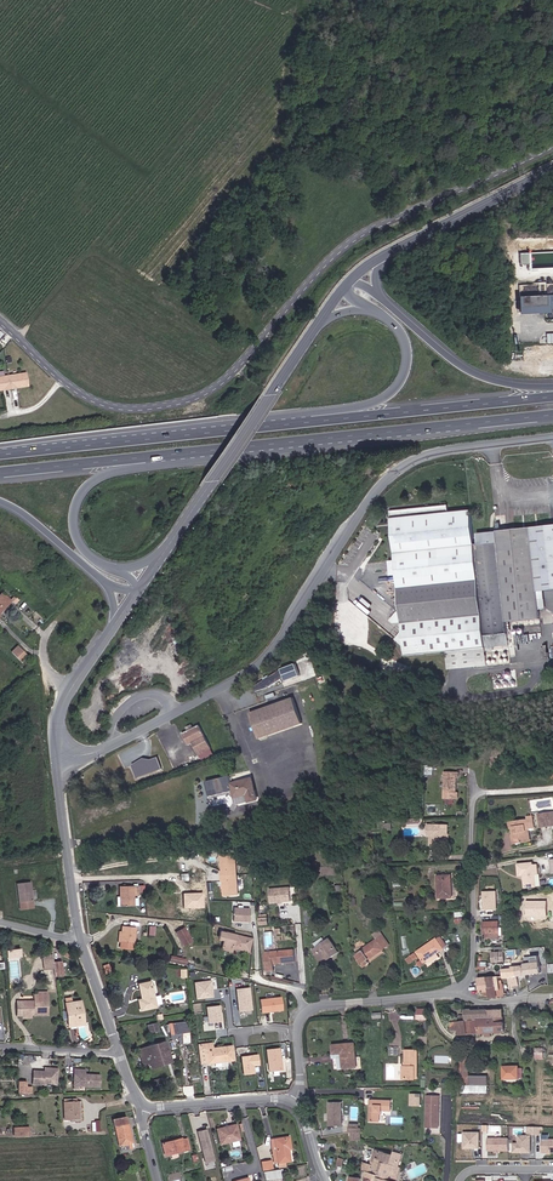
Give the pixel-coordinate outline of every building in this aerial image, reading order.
[(534,286),(535,301),(552,301),(552,286),(534,286)] [(0,330),(0,354),(12,340),(0,330)] [(28,386),(27,373),(0,374),(0,388),(4,388),(4,385),(20,384),(21,387),(28,386)] [(388,512),(406,656),(446,651),(448,670),(486,666),(482,637),(504,634),(504,624),(538,621),(535,593),(552,591),(552,525),(495,531),(497,542),(474,545),(470,510),(446,512),(445,505),(388,512)] [(507,516),(495,516),(495,529),(500,528),(500,529),(508,529),(507,516)] [(0,597),(0,619),(4,615),(3,614),(15,601),(5,592),(0,597)] [(36,640),(26,629),(20,635),(30,645),(36,640)] [(17,659),(24,653),(17,645),(10,651),(17,659)] [(283,669),(255,688),(257,692),(270,688),(284,681),(285,683),(305,676),(301,665),(283,669)] [(107,698),(114,700),(117,688),(114,687),(112,693),(109,692),(107,698)] [(306,724),(297,698),(255,713),(264,739),(306,724)] [(203,725),(184,734),(191,746),(195,743),(201,756),(215,750),(203,725)] [(160,755),(131,762),(134,776),(163,769),(160,755)] [(460,792),(460,777),(462,777),(463,771),(447,771),(447,798),(449,798),(458,799),(462,799),(462,792),(460,792)] [(251,777),(229,783),(233,798),(245,796),(247,802),(257,800),(251,777)] [(552,825),(552,817),(552,813),(542,815),(544,826),(552,825)] [(525,839),(532,838),(530,828),(534,827),(537,827),(536,815),(532,816),(533,819),(513,821),(514,827),(517,827),(519,844),(525,843),(525,839)] [(432,837),(450,836),(450,825),(429,826),(430,834),(432,834),(432,837)] [(525,843),(536,842),(534,827),(530,828),(532,838),(525,839),(525,843)] [(441,841),(451,841),(450,836),(432,837),(433,845),(441,845),(441,841)] [(239,855),(223,856),(226,897),(242,896),(239,855)] [(524,874),(524,876),(541,874),(541,871),(539,871),(537,862),(533,863),(533,861),(518,863),(519,874),(524,874)] [(440,897),(454,896),(453,874),(439,875),(440,897)] [(541,874),(524,876),(526,887),(543,885),(541,874)] [(33,882),(19,883),(22,910),(36,908),(33,882)] [(121,887),(121,906),(136,906),(136,897),(141,896),(141,886),(121,887)] [(293,888),(272,889),(273,903),(294,902),(293,888)] [(499,909),(499,890),(482,890),(482,909),(499,909)] [(253,920),(254,906),(238,906),(237,919),(253,920)] [(494,938),(504,938),(502,923),(488,924),(489,934),(493,934),(494,938)] [(138,927),(124,926),(124,932),(121,932),(120,941),(123,942),(123,948),(136,950),(138,927)] [(187,928),(178,933),(186,947),(196,942),(187,928)] [(393,944),(382,930),(375,934),(379,939),(367,947),(368,949),(359,956),(365,965),(393,944)] [(254,938),(223,931),(222,940),(226,941),(224,949),(236,953),(237,949),(252,953),(254,938)] [(443,935),(440,937),(419,952),(427,963),(447,949),(445,944),(447,942),(443,935)] [(333,939),(316,951),(325,965),(343,953),(333,939)] [(20,947),(4,949),(5,958),(22,956),(20,947)] [(493,961),(506,959),(505,948),(497,949),(498,952),(491,953),(493,961)] [(298,950),(268,952),(270,973),(278,972),(277,965),(300,963),(298,950)] [(417,953),(409,959),(412,964),(421,959),(417,953)] [(55,962),(54,954),(43,955),(45,970),(56,969),(55,962)] [(542,960),(541,954),(525,956),(526,962),(542,960)] [(190,960),(174,956),(172,962),(189,967),(190,960)] [(544,973),(542,960),(526,962),(527,966),(532,966),(533,974),(544,973)] [(65,961),(55,962),(56,969),(57,976),(67,975),(65,961)] [(528,974),(527,966),(518,967),(519,975),(520,975),(528,974)] [(521,985),(520,975),(519,975),(510,976),(512,987),(515,987),(515,985),(521,985)] [(491,989),(502,988),(501,983),(500,977),(479,979),(481,990),(491,989)] [(212,979),(194,981),(195,998),(213,997),(212,979)] [(155,981),(140,984),(144,999),(139,1000),(142,1011),(160,1009),(155,981)] [(252,1010),(250,986),(235,987),(237,1011),(252,1010)] [(506,993),(506,987),(502,988),(491,989),(492,994),(492,997),(503,996),(503,994),(506,993)] [(36,1001),(19,1000),(19,1017),(51,1016),(50,992),(39,991),(40,995),(36,995),(36,1001)] [(73,997),(66,998),(71,1028),(88,1025),(84,1000),(75,1002),(73,997)] [(280,1011),(280,997),(259,997),(259,1011),(280,1011)] [(207,1023),(222,1020),(220,1004),(205,1006),(207,1023)] [(472,1020),(508,1018),(507,1010),(472,1013),(472,1020)] [(473,1033),(509,1031),(508,1018),(472,1020),(465,1021),(466,1029),(473,1028),(473,1033)] [(457,1029),(466,1029),(465,1021),(457,1021),(457,1029)] [(173,1037),(190,1035),(188,1022),(171,1025),(173,1037)] [(176,1056),(172,1041),(145,1048),(149,1063),(176,1056)] [(360,1065),(357,1041),(335,1044),(336,1057),(341,1057),(342,1067),(360,1065)] [(231,1060),(229,1046),(215,1048),(214,1043),(201,1045),(203,1063),(231,1060)] [(231,1060),(238,1059),(236,1045),(229,1046),(231,1060)] [(268,1071),(282,1068),(279,1046),(265,1048),(268,1071)] [(545,1048),(535,1047),(534,1058),(544,1059),(545,1048)] [(415,1067),(420,1067),(421,1052),(409,1051),(409,1066),(405,1066),(404,1079),(415,1080),(415,1067)] [(256,1053),(240,1055),(243,1075),(254,1073),(253,1065),(258,1065),(256,1053)] [(471,1076),(470,1055),(463,1055),(463,1082),(491,1082),(491,1075),(471,1076)] [(35,1067),(34,1082),(45,1083),(45,1081),(52,1082),(57,1078),(58,1071),(60,1071),(60,1066),(49,1065),(49,1069),(47,1069),(35,1067)] [(86,1067),(75,1066),(75,1072),(77,1072),(76,1079),(77,1080),(101,1080),(101,1074),(86,1073),(86,1067)] [(506,1079),(522,1079),(521,1066),(505,1066),(506,1079)] [(52,1082),(45,1081),(45,1083),(58,1085),(60,1071),(58,1071),(57,1078),(52,1082)] [(28,1081),(19,1081),(19,1094),(27,1094),(28,1087),(28,1081)] [(422,1107),(423,1095),(414,1094),(413,1106),(422,1107)] [(442,1112),(443,1096),(429,1096),(428,1112),(442,1112)] [(69,1116),(85,1116),(85,1103),(80,1103),(80,1097),(69,1098),(69,1116)] [(343,1125),(345,1102),(333,1100),(330,1124),(343,1125)] [(381,1112),(393,1112),(393,1102),(373,1100),(372,1122),(381,1123),(381,1112)] [(442,1128),(442,1112),(428,1112),(428,1128),(442,1128)] [(136,1152),(134,1144),(134,1145),(127,1117),(115,1119),(116,1124),(118,1124),(124,1154),(136,1152)] [(247,1139),(243,1124),(224,1129),(228,1144),(247,1139)] [(527,1133),(543,1134),(543,1126),(527,1125),(527,1133)] [(18,1136),(33,1136),(33,1126),(18,1127),(18,1136)] [(204,1163),(214,1160),(207,1128),(196,1130),(204,1163)] [(480,1132),(463,1131),(462,1148),(479,1149),(480,1132)] [(530,1134),(517,1134),(517,1142),(512,1142),(511,1152),(530,1152),(530,1134)] [(291,1136),(277,1139),(281,1160),(289,1159),(292,1158),(290,1147),(293,1146),(291,1136)] [(353,1144),(363,1145),(363,1137),(354,1136),(353,1144)] [(507,1151),(507,1137),(486,1137),(486,1151),(507,1151)] [(191,1150),(189,1140),(186,1141),(185,1138),(170,1141),(174,1159),(181,1158),(180,1152),(191,1150)] [(542,1150),(552,1150),(552,1138),(542,1138),(542,1150)] [(172,1160),(174,1159),(170,1141),(165,1142),(168,1154),(171,1154),(172,1160)] [(391,1166),(393,1167),(396,1157),(388,1155),(389,1152),(382,1150),(378,1164),(375,1163),(374,1167),(373,1172),(379,1174),(381,1166),(383,1166),(390,1168),(391,1166)] [(275,1169),(273,1161),(263,1162),(265,1170),(275,1169)] [(383,1166),(381,1166),(379,1174),(373,1172),(370,1180),(379,1180),(383,1166)] [(398,1168),(393,1167),(391,1166),(390,1168),(383,1166),(379,1180),(395,1180),(398,1168)] [(265,1180),(285,1177),(284,1168),(263,1172),(265,1180)] [(404,1170),(398,1168),(395,1180),(401,1180),(404,1170)]
